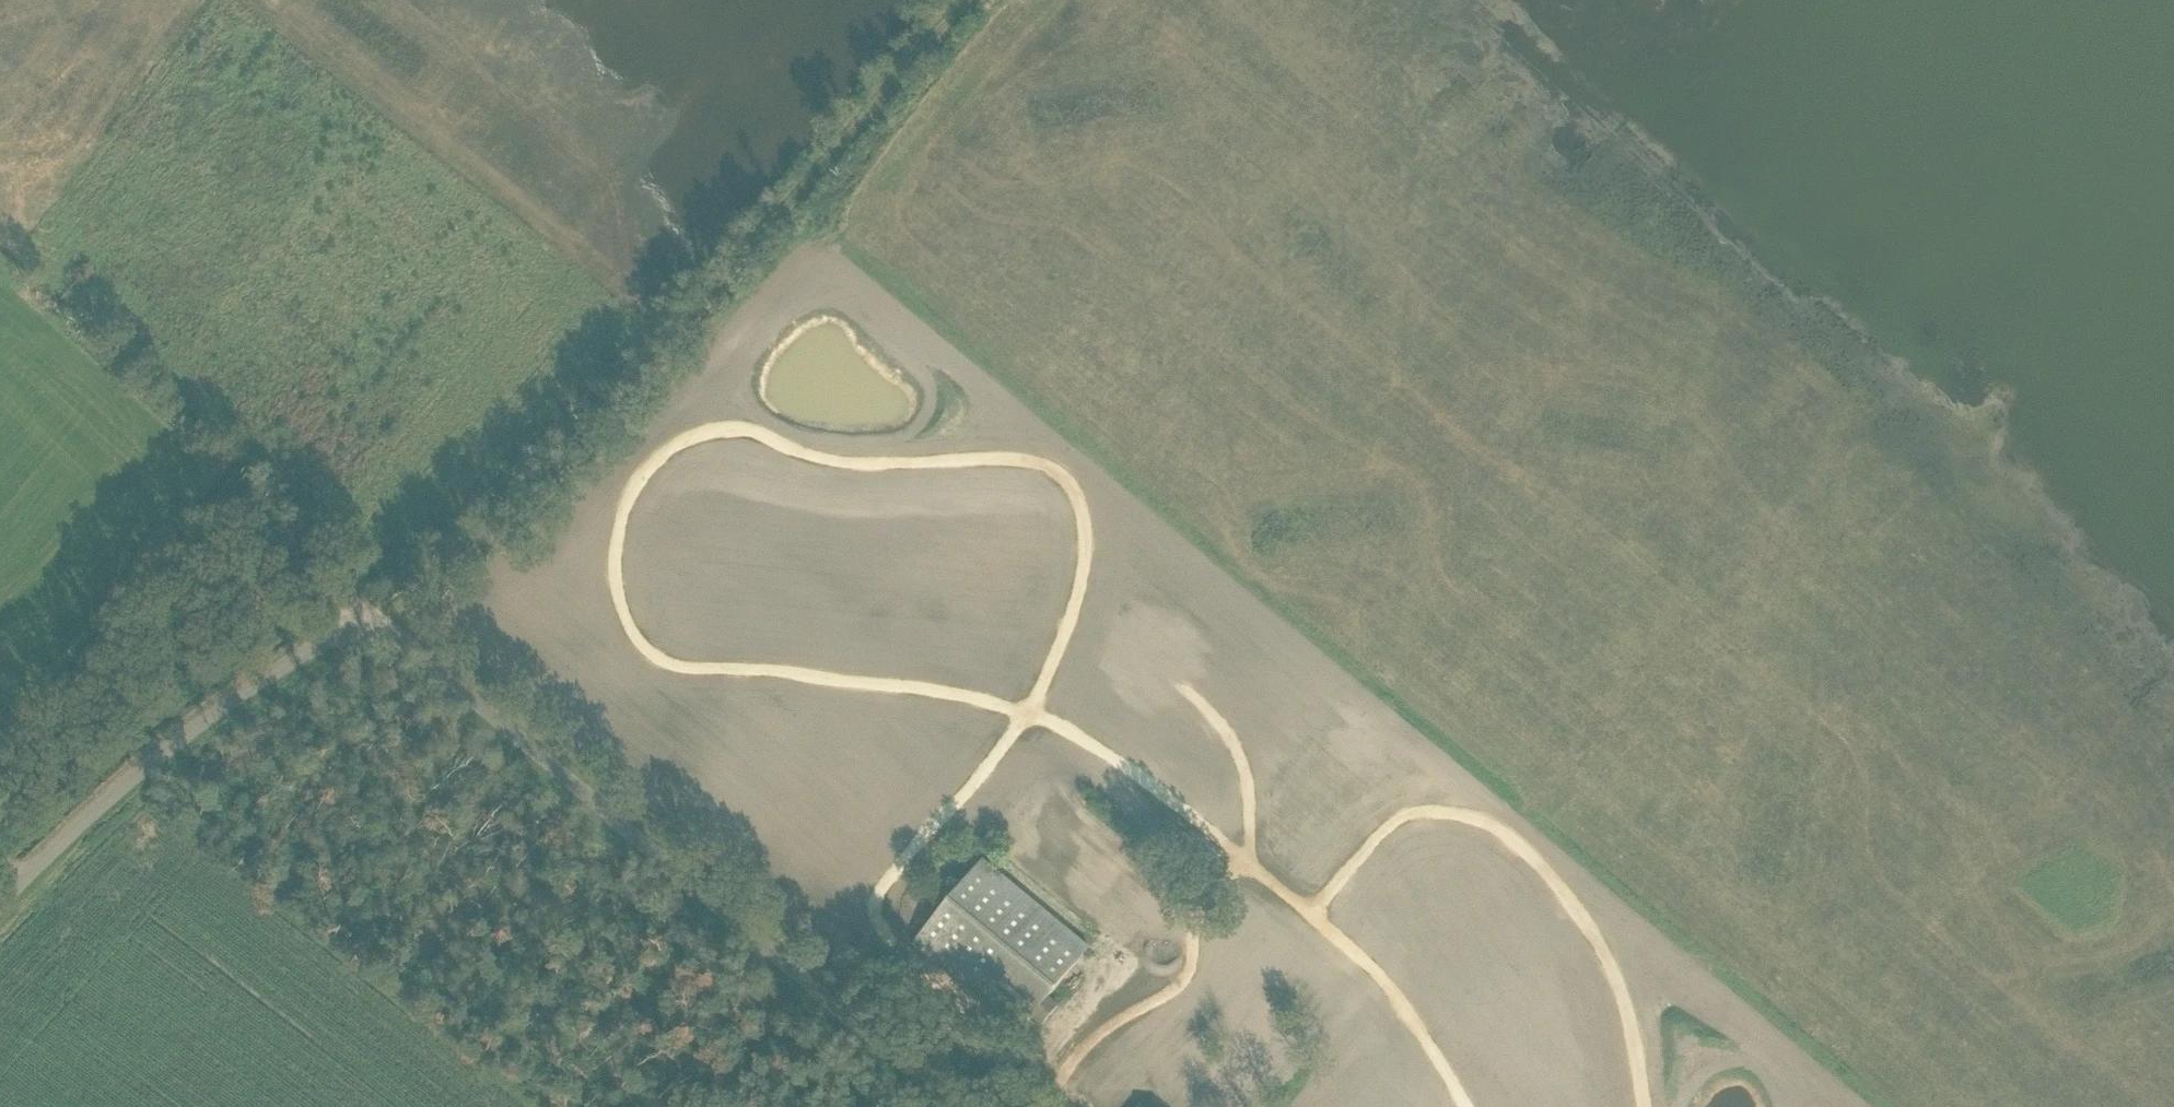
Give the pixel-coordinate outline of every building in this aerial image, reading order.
[(1386,733),(1379,741),(1393,752),(1400,744),(1386,733)] [(929,927),(915,943),(1018,1032),(1031,1018),(1041,1026),(1059,1006),(1048,998),(1090,950),(986,861),(956,896),(943,886),(932,900),(944,909),(929,927)]
